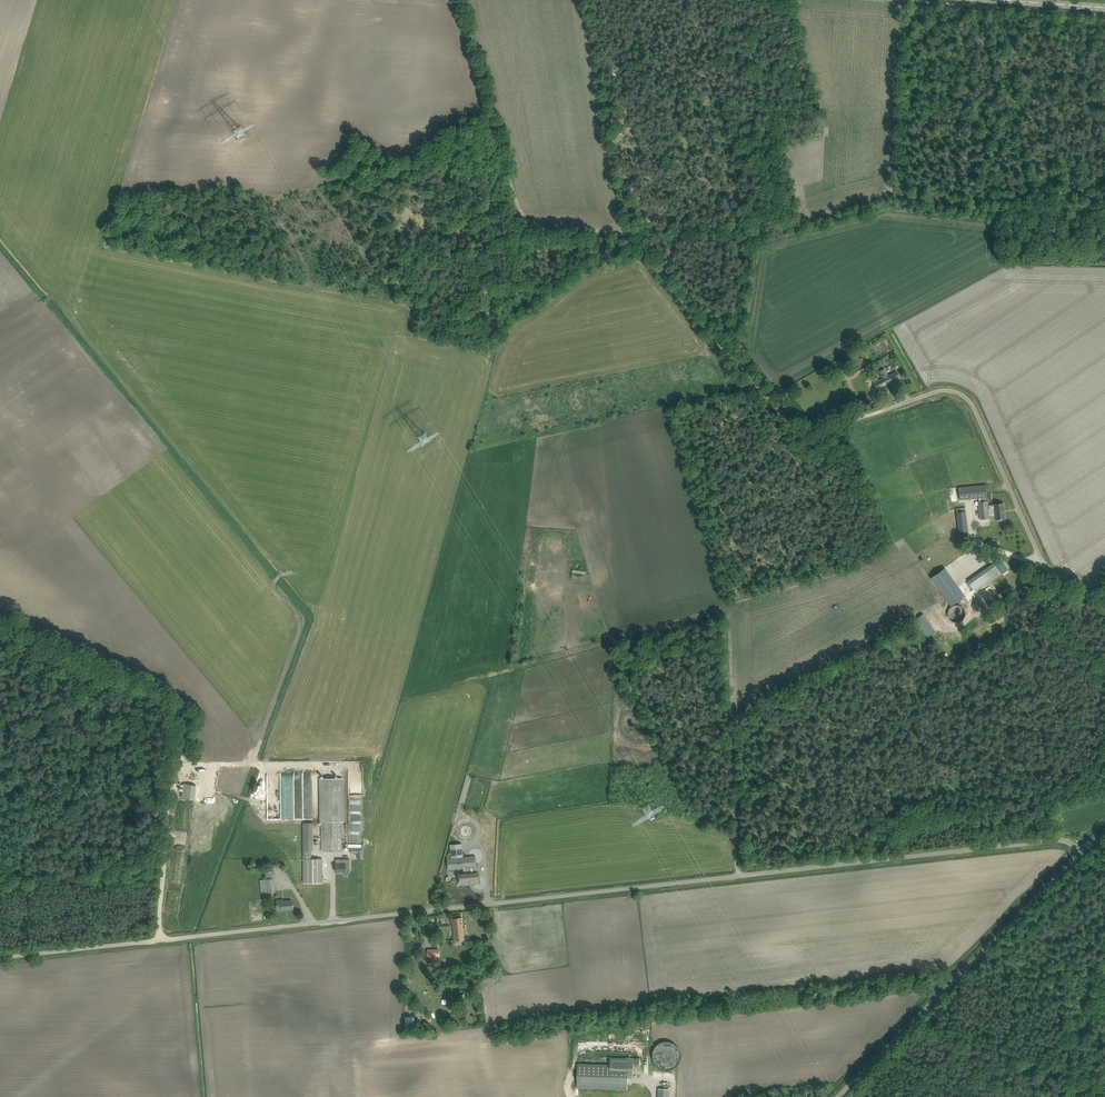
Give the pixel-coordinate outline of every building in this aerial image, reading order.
[(860,351),(863,357),(869,353),(867,348),(860,351)] [(864,368),(862,365),(865,363),(862,357),(859,359),(856,352),(849,355),(856,372),(864,368)] [(879,380),(877,377),(872,380),(877,389),(900,378),(897,371),(888,375),(884,369),(880,371),(884,377),(879,380)] [(994,503),(994,508),(989,509),(988,500),(986,501),(986,497),(987,497),(986,483),(958,486),(960,499),(979,498),(979,502),(978,502),(980,520),(990,519),(990,516),(995,515),(995,518),(998,518),(998,519),(1002,519),(1002,518),(1005,517),(1003,502),(994,503)] [(959,532),(968,531),(965,507),(956,508),(959,532)] [(1000,557),(999,558),(993,562),(1001,573),(1008,569),(1000,557)] [(968,582),(973,589),(974,590),(999,572),(992,563),(967,581),(968,582)] [(931,578),(951,606),(965,596),(946,569),(945,568),(931,578)] [(916,619),(927,637),(935,633),(924,614),(916,619)] [(344,851),(343,822),(344,822),(344,778),(319,778),(320,822),(322,822),(322,850),(344,851)] [(183,783),(182,797),(196,798),(197,784),(183,783)] [(313,811),(312,783),(303,783),(304,811),(313,811)] [(312,850),(313,850),(313,822),(303,823),(304,850),(304,858),(304,877),(304,883),(322,883),(322,858),(312,858),(312,850)] [(448,869),(464,867),(464,874),(459,874),(460,885),(479,883),(478,872),(476,872),(475,866),(476,866),(475,856),(463,857),(462,843),(450,844),(451,858),(447,859),(448,869)] [(358,853),(358,859),(363,859),(363,848),(359,848),(351,848),(351,853),(355,853),(358,853)] [(346,859),(341,859),(336,859),(336,872),(346,872),(346,864),(346,859)] [(265,892),(269,892),(269,894),(271,894),(271,892),(276,891),(274,878),(273,872),(266,873),(267,879),(264,879),(265,892)] [(281,910),(293,908),(292,900),(283,901),(283,899),(276,900),(277,909),(281,908),(281,910)] [(453,918),(455,940),(464,939),(462,917),(453,918)] [(427,950),(428,960),(438,959),(438,956),(441,956),(441,950),(427,950)] [(577,1063),(577,1082),(627,1084),(628,1078),(633,1078),(633,1058),(610,1057),(610,1064),(577,1063)] [(658,1088),(658,1096),(669,1096),(669,1089),(658,1088)]
